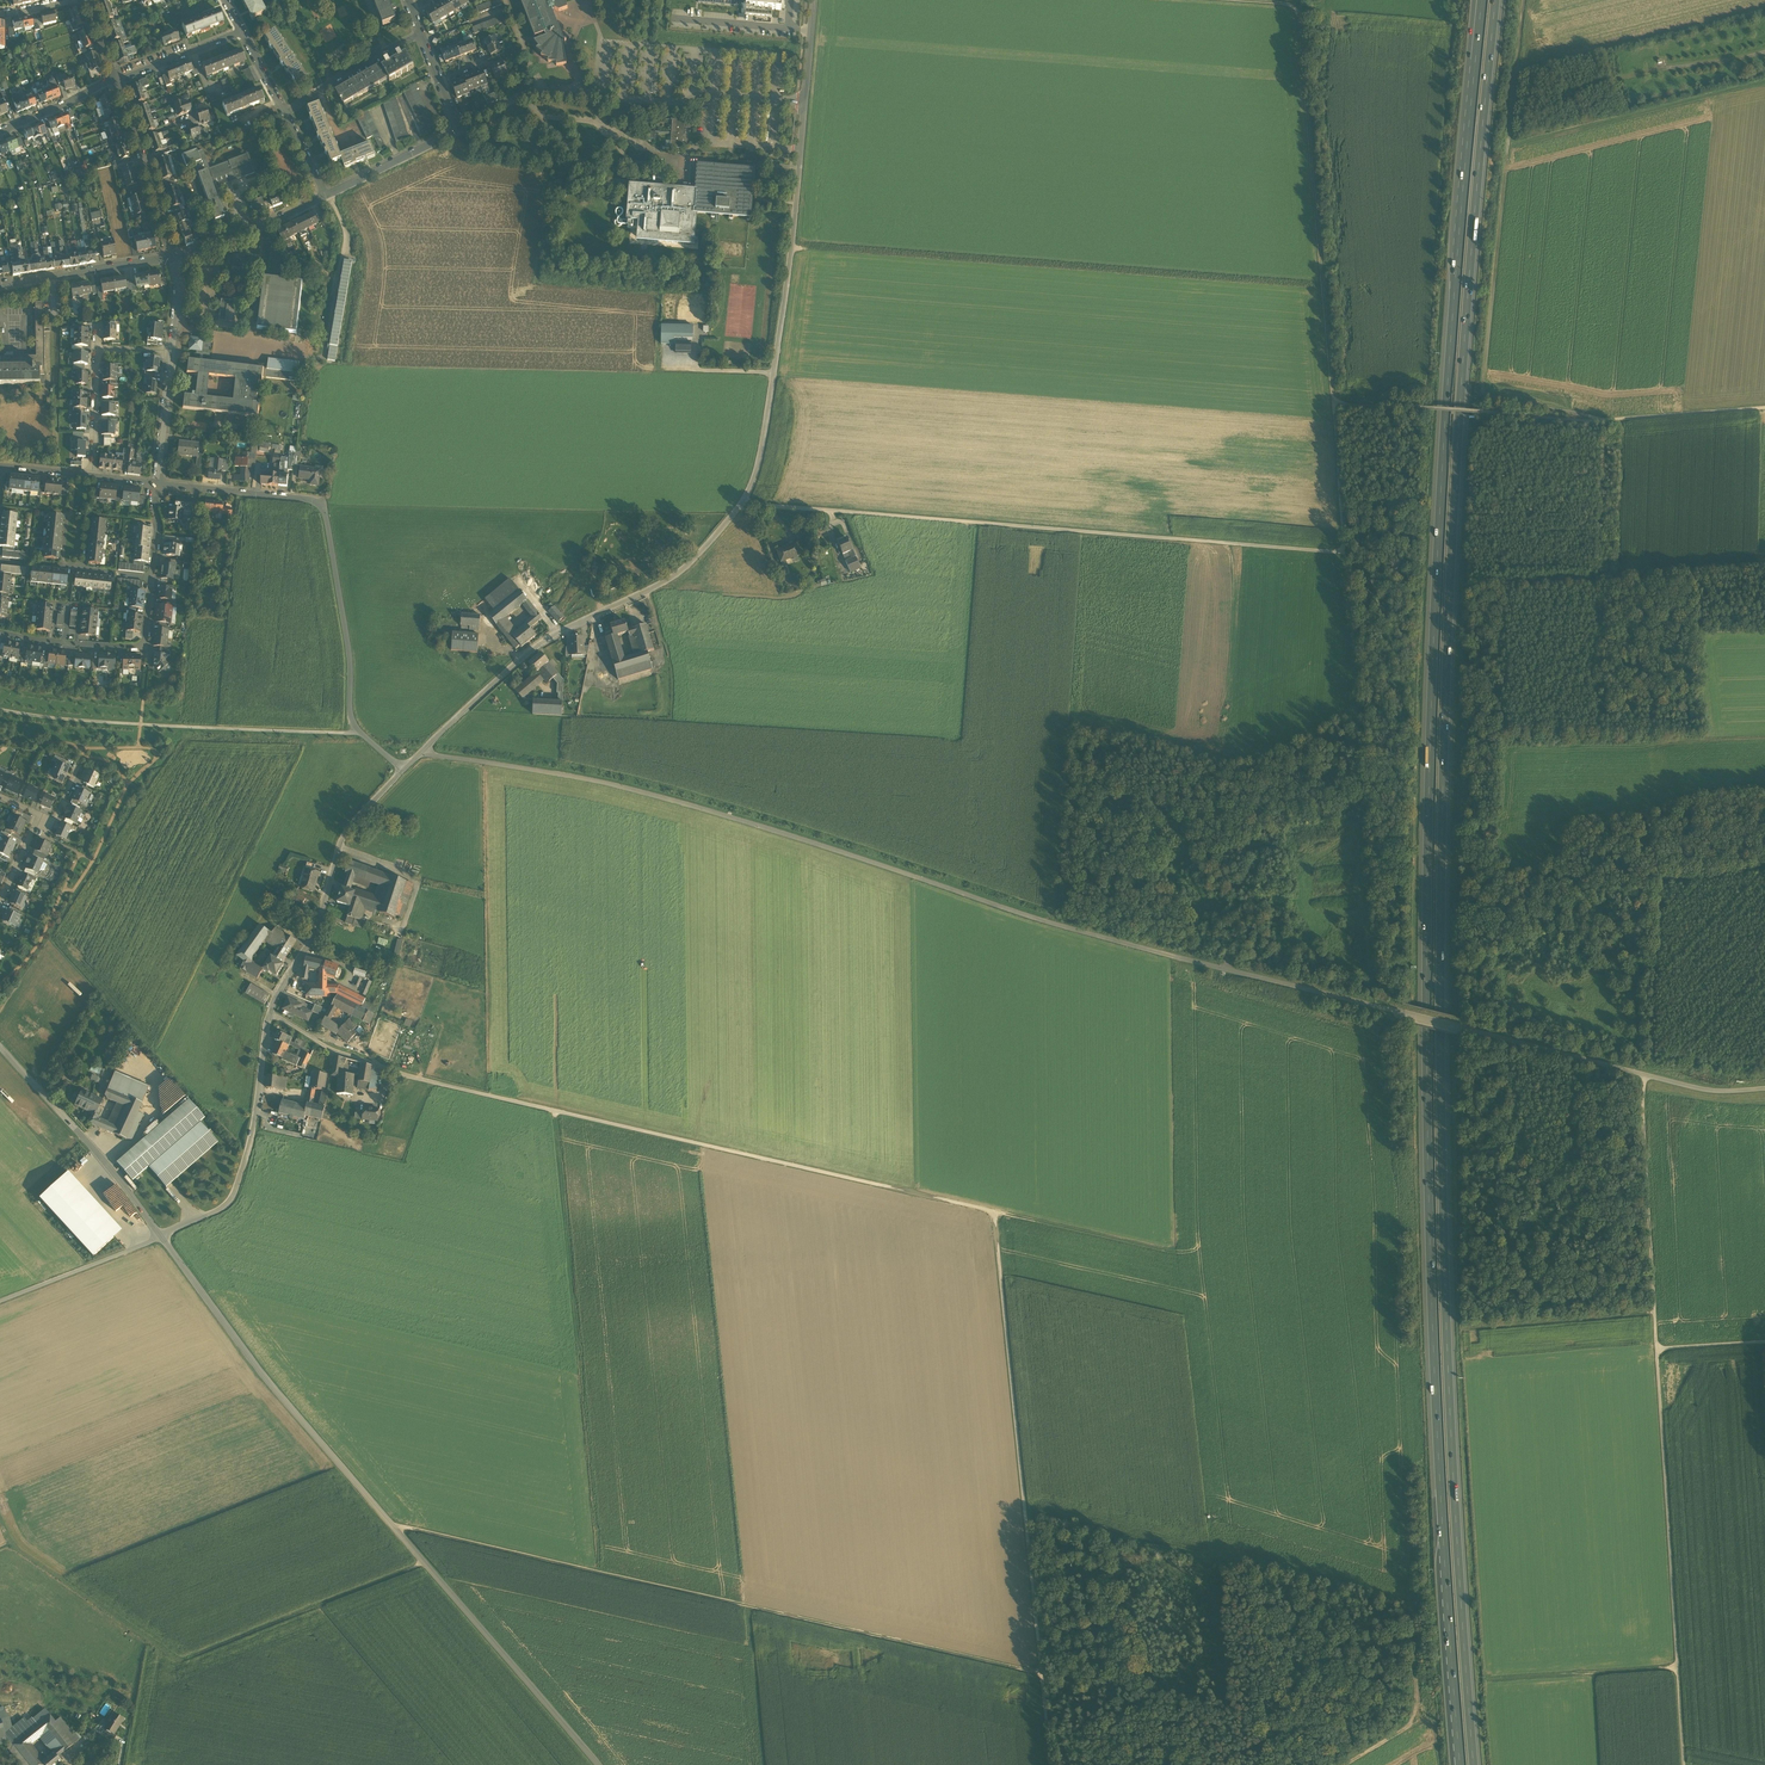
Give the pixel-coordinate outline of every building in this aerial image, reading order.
[(253,19),(266,12),(259,0),(243,0),(247,8),(248,8),(251,14),(250,14),(253,19)] [(383,25),(396,20),(393,13),(397,12),(395,8),(392,10),(388,0),(373,0),(383,25)] [(448,0),(441,4),(447,15),(454,10),(448,0)] [(448,0),(454,10),(461,6),(457,0),(448,0)] [(556,67),(566,65),(562,43),(564,42),(560,32),(553,14),(551,9),(554,8),(554,10),(559,12),(568,8),(564,0),(537,0),(535,4),(534,5),(532,0),(520,0),(535,37),(538,36),(539,38),(542,36),(542,35),(546,33),(548,37),(537,41),(534,42),(539,48),(537,50),(543,55),(541,57),(549,60),(548,63),(557,64),(556,67)] [(746,7),(772,9),(781,10),(782,0),(747,0),(746,7)] [(99,5),(102,13),(111,10),(108,2),(99,5)] [(441,4),(433,9),(440,19),(447,15),(441,4)] [(771,17),(772,9),(746,7),(745,14),(771,17)] [(70,11),(73,19),(82,16),(80,8),(70,11)] [(433,9),(426,13),(432,23),(440,19),(433,9)] [(114,18),(111,10),(102,13),(104,21),(114,18)] [(182,24),(187,36),(223,22),(219,10),(182,24)] [(41,19),(43,25),(56,22),(55,19),(57,18),(56,13),(41,16),(41,19)] [(506,15),(502,16),(499,18),(496,19),(492,20),(489,22),(486,23),(485,23),(482,24),(479,25),(476,27),(473,28),(475,35),(478,33),(482,32),(485,31),(488,30),(492,28),(495,27),(498,26),(502,24),(505,23),(508,22),(506,15)] [(85,24),(82,16),(73,19),(74,23),(76,27),(79,26),(85,24)] [(31,18),(22,20),(24,29),(33,27),(32,21),(31,18)] [(15,31),(24,29),(22,20),(13,22),(15,31)] [(106,25),(109,33),(118,30),(115,22),(106,25)] [(70,25),(73,32),(80,29),(79,26),(76,27),(74,23),(70,25)] [(78,34),(81,41),(90,38),(87,30),(78,34)] [(121,38),(118,30),(109,33),(111,41),(121,38)] [(176,31),(168,34),(172,43),(179,40),(176,31)] [(296,81),(300,87),(309,81),(299,66),(299,67),(276,32),(266,39),(271,46),(270,47),(271,50),(273,49),(276,54),(282,63),(281,64),(283,67),(284,66),(289,73),(290,72),(294,78),(293,79),(295,82),(296,81)] [(164,46),(172,43),(168,34),(160,37),(164,46)] [(485,41),(488,48),(497,44),(495,37),(485,41)] [(81,41),(81,43),(83,48),(84,49),(86,49),(93,46),(90,38),(81,41)] [(473,41),(465,44),(469,54),(476,51),(473,41)] [(113,46),(116,53),(125,50),(122,42),(113,46)] [(465,44),(457,47),(461,57),(469,54),(465,44)] [(499,44),(497,44),(488,48),(491,56),(502,51),(499,44)] [(457,47),(450,50),(454,60),(461,57),(457,47)] [(128,58),(126,53),(125,50),(116,53),(119,61),(128,58)] [(446,63),(454,60),(450,50),(442,53),(446,63)] [(240,51),(221,59),(226,70),(245,62),(240,51)] [(86,56),(89,64),(98,60),(95,53),(86,56)] [(386,66),(382,69),(388,79),(390,82),(414,68),(406,55),(402,57),(400,54),(396,56),(398,59),(390,64),(388,61),(384,63),(386,66)] [(207,78),(226,70),(221,59),(202,67),(207,78)] [(89,64),(90,68),(92,71),(98,69),(101,68),(98,60),(89,64)] [(189,62),(181,65),(185,74),(193,71),(192,68),(189,62)] [(491,68),(496,79),(508,74),(503,63),(501,64),(495,67),(491,68)] [(177,77),(185,74),(181,65),(173,68),(177,77)] [(344,105),(388,79),(382,69),(381,67),(372,72),(372,71),(367,74),(368,75),(351,85),(350,84),(345,87),(346,88),(337,93),(341,101),(342,103),(343,103),(344,105)] [(100,75),(98,69),(92,71),(90,68),(88,69),(89,71),(91,78),(100,75)] [(170,80),(177,77),(173,68),(166,71),(168,76),(169,80),(170,80)] [(242,71),(249,85),(254,82),(247,69),(242,71)] [(483,71),(476,74),(481,87),(488,84),(483,71)] [(475,89),(481,87),(476,74),(470,76),(475,89)] [(168,76),(163,78),(165,84),(166,86),(171,84),(170,80),(169,80),(168,76)] [(469,92),(475,89),(470,76),(464,78),(465,80),(469,92)] [(63,83),(66,89),(75,86),(72,77),(63,80),(64,83),(63,83)] [(223,80),(228,94),(234,92),(229,77),(223,80)] [(138,82),(139,84),(140,84),(141,88),(145,87),(149,85),(146,79),(138,82)] [(470,94),(469,92),(465,80),(458,83),(463,96),(470,94)] [(50,89),(50,90),(56,87),(57,87),(55,81),(48,84),(50,89)] [(457,98),(463,96),(458,83),(452,85),(457,98)] [(143,92),(141,88),(140,84),(139,84),(130,87),(133,95),(143,92)] [(59,96),(56,87),(50,90),(54,98),(59,96)] [(47,101),(54,98),(50,90),(50,89),(43,91),(44,92),(47,101)] [(223,105),(227,116),(265,101),(260,90),(223,105)] [(429,128),(427,125),(411,92),(410,90),(404,93),(423,131),(429,128)] [(433,122),(417,90),(411,92),(427,125),(432,122),(433,122)] [(208,94),(211,102),(218,99),(214,91),(208,94)] [(44,92),(43,92),(39,94),(38,95),(40,100),(41,103),(47,101),(44,92)] [(145,100),(143,92),(133,95),(136,103),(145,100)] [(94,97),(96,104),(100,102),(99,100),(103,99),(101,95),(94,97)] [(24,111),(20,100),(18,96),(12,98),(16,109),(15,110),(16,113),(18,113),(24,111)] [(32,97),(27,99),(30,108),(36,106),(34,102),(32,97)] [(100,102),(102,108),(111,105),(108,97),(103,99),(99,100),(100,102)] [(390,100),(403,140),(409,138),(396,97),(390,100)] [(24,111),(30,108),(27,99),(26,98),(20,100),(24,111)] [(174,103),(178,116),(183,114),(180,104),(181,104),(180,101),(174,103)] [(180,104),(183,114),(192,111),(188,102),(181,104),(180,104)] [(384,104),(396,142),(403,140),(390,102),(384,104)] [(114,112),(111,105),(102,108),(104,115),(104,116),(108,114),(114,112)] [(138,108),(140,116),(150,113),(147,105),(138,108)] [(196,111),(198,117),(208,113),(205,105),(197,108),(198,110),(196,111)] [(331,164),(342,160),(340,156),(335,143),(335,144),(320,105),(309,109),(312,117),(310,118),(312,121),(313,121),(319,136),(318,137),(319,140),(321,140),(324,148),(325,147),(327,152),(325,152),(327,156),(328,155),(331,164)] [(259,112),(264,122),(270,120),(266,110),(259,112)] [(362,113),(364,117),(373,136),(380,150),(386,147),(368,110),(362,113)] [(153,121),(150,113),(140,116),(143,124),(153,121)] [(211,121),(208,113),(198,117),(200,122),(202,121),(203,124),(211,121)] [(66,114),(60,116),(64,125),(69,123),(66,114)] [(60,116),(54,119),(57,128),(58,129),(64,126),(64,125),(60,116)] [(367,139),(373,136),(364,117),(358,120),(367,139)] [(52,130),(57,128),(54,119),(48,121),(51,130),(52,130)] [(107,123),(110,130),(119,127),(116,119),(111,121),(107,122),(107,123)] [(155,129),(153,121),(143,124),(146,132),(155,129)] [(42,123),(36,126),(40,135),(46,132),(42,123)] [(188,128),(192,138),(200,135),(198,128),(197,125),(188,128)] [(36,126),(30,128),(34,137),(34,138),(40,136),(40,135),(36,126)] [(119,127),(110,130),(112,137),(112,138),(122,135),(119,127)] [(28,139),(34,137),(30,128),(24,131),(28,139)] [(148,137),(151,145),(160,142),(157,134),(148,137)] [(14,137),(5,141),(10,151),(18,148),(18,147),(24,145),(21,138),(15,141),(14,137)] [(10,151),(5,141),(0,143),(0,152),(1,153),(1,154),(6,152),(6,153),(10,151)] [(115,145),(117,153),(127,149),(124,141),(115,145)] [(153,153),(163,150),(161,146),(160,142),(151,145),(153,153)] [(371,144),(352,152),(356,162),(375,155),(371,144)] [(130,157),(127,149),(117,153),(119,158),(117,158),(118,161),(124,159),(130,157)] [(186,166),(195,163),(200,161),(197,153),(196,150),(182,156),(186,166)] [(202,151),(197,153),(200,161),(195,163),(199,174),(198,174),(215,221),(224,217),(222,213),(225,212),(216,188),(254,173),(250,163),(250,162),(247,155),(228,162),(209,169),(202,151)] [(352,152),(340,156),(342,160),(344,167),(352,164),(352,166),(356,165),(355,163),(356,162),(352,152)] [(157,161),(159,170),(170,167),(167,158),(164,158),(158,160),(157,161)] [(117,165),(118,171),(122,170),(127,168),(126,163),(125,163),(117,165)] [(122,170),(124,179),(134,176),(132,167),(127,168),(122,170)] [(172,177),(170,167),(159,170),(162,180),(164,179),(172,177)] [(747,221),(750,221),(751,215),(749,215),(753,172),(699,168),(697,193),(695,213),(697,213),(711,214),(711,218),(715,218),(715,214),(729,216),(729,219),(732,220),(733,216),(747,217),(747,221)] [(137,184),(134,176),(124,179),(127,187),(137,184)] [(631,187),(628,218),(640,219),(639,229),(639,238),(693,243),(695,221),(693,221),(693,216),(697,217),(697,213),(695,213),(697,193),(687,192),(688,186),(687,185),(684,185),(683,185),(682,192),(681,191),(681,189),(677,188),(676,191),(631,187)] [(165,189),(168,199),(178,196),(175,186),(167,189),(165,189)] [(130,199),(133,207),(143,204),(140,196),(130,199)] [(181,205),(178,196),(168,199),(170,208),(172,208),(181,205)] [(273,207),(273,208),(283,204),(279,196),(270,199),(271,201),(273,207)] [(250,202),(254,213),(266,209),(266,208),(264,203),(262,198),(250,202)] [(145,213),(143,204),(133,207),(135,216),(136,215),(145,213)] [(91,214),(92,221),(101,219),(100,212),(91,214)] [(136,215),(138,221),(146,219),(145,213),(136,215)] [(176,217),(179,225),(184,223),(188,222),(185,213),(176,217)] [(313,213),(304,218),(309,228),(318,223),(313,213)] [(304,218),(294,223),(299,233),(304,230),(309,228),(304,218)] [(627,228),(639,229),(640,219),(628,218),(627,228)] [(189,229),(189,228),(188,228),(186,229),(184,223),(179,225),(186,247),(193,244),(192,241),(190,234),(188,229),(189,229)] [(294,223),(285,228),(289,237),(299,233),(294,223)] [(283,242),(284,242),(283,242),(290,238),(290,239),(289,237),(285,228),(278,231),(283,242)] [(190,234),(192,241),(199,239),(196,232),(190,234)] [(113,241),(116,255),(128,252),(125,236),(113,239),(113,241)] [(153,236),(145,238),(148,250),(156,248),(153,236)] [(137,252),(148,250),(145,238),(134,240),(137,252)] [(100,244),(104,258),(112,256),(112,257),(116,256),(116,255),(113,241),(109,242),(100,244)] [(90,253),(86,254),(87,264),(96,263),(94,253),(90,253)] [(232,267),(243,268),(244,255),(233,253),(232,267)] [(87,264),(86,254),(78,255),(79,265),(87,264)] [(71,267),(79,265),(78,255),(74,256),(69,257),(71,267)] [(63,268),(71,267),(69,257),(65,257),(61,258),(63,268)] [(54,269),(63,268),(61,258),(57,259),(53,259),(54,269)] [(46,271),(54,269),(53,259),(48,260),(45,261),(46,271)] [(38,272),(46,271),(45,261),(40,261),(36,262),(38,272)] [(3,275),(13,273),(12,266),(11,262),(2,264),(3,275)] [(30,273),(38,272),(36,262),(32,263),(28,263),(30,273)] [(21,275),(30,273),(28,263),(25,264),(20,265),(21,275)] [(13,276),(21,275),(20,265),(15,265),(12,266),(13,273),(13,276)] [(159,272),(148,274),(149,284),(150,286),(155,285),(156,286),(161,285),(159,277),(159,272)] [(150,286),(149,284),(148,274),(135,276),(136,284),(136,288),(137,288),(137,287),(144,286),(144,288),(150,288),(150,286)] [(124,278),(113,280),(114,289),(118,289),(119,290),(126,289),(126,285),(125,283),(124,278)] [(257,329),(296,333),(302,282),(263,278),(257,329)] [(115,290),(114,289),(113,280),(100,282),(101,288),(102,287),(103,295),(104,295),(103,292),(115,290)] [(88,284),(80,285),(82,296),(87,295),(90,295),(89,288),(88,284)] [(82,297),(82,296),(80,285),(70,286),(72,299),(82,297)] [(229,322),(232,322),(234,306),(236,306),(237,301),(221,299),(218,321),(229,322)] [(35,315),(44,315),(43,302),(35,302),(35,315)] [(40,384),(39,375),(44,375),(44,315),(35,315),(36,356),(0,356),(0,384),(40,384)] [(343,318),(335,317),(328,359),(336,361),(343,318)] [(153,340),(161,341),(163,322),(158,322),(157,325),(152,325),(151,334),(148,334),(147,339),(153,340)] [(104,325),(103,333),(115,333),(116,325),(112,325),(107,325),(104,325)] [(676,353),(691,353),(691,342),(689,342),(689,338),(693,338),(693,326),(662,325),(661,344),(676,344),(676,353)] [(74,329),(74,338),(88,338),(88,329),(85,329),(78,329),(74,329)] [(115,341),(115,333),(103,333),(103,341),(112,341),(115,341)] [(88,346),(88,338),(74,338),(74,346),(82,346),(88,346)] [(200,362),(202,362),(203,354),(209,355),(210,343),(202,343),(202,340),(191,339),(189,350),(197,351),(196,354),(200,354),(200,362)] [(84,365),(87,365),(87,353),(74,353),(73,364),(84,365)] [(155,373),(158,373),(159,359),(148,358),(147,372),(155,373)] [(267,370),(264,369),(263,377),(297,381),(297,382),(299,362),(269,359),(268,368),(267,370)] [(208,376),(209,376),(210,363),(202,362),(200,362),(188,360),(187,373),(198,375),(208,376)] [(252,368),(210,363),(209,376),(235,379),(251,381),(252,368)] [(110,381),(117,381),(117,368),(112,368),(103,367),(102,381),(110,381)] [(262,382),(263,377),(264,369),(263,369),(252,368),(251,381),(259,382),(262,382)] [(76,384),(87,385),(87,374),(84,374),(76,373),(76,384)] [(195,397),(206,398),(208,376),(198,375),(195,397)] [(251,381),(235,379),(233,401),(257,404),(259,382),(251,381)] [(146,394),(155,395),(157,381),(154,381),(147,380),(146,394)] [(102,398),(113,398),(113,388),(109,388),(102,388),(102,398)] [(260,404),(257,404),(233,401),(206,398),(195,397),(184,396),(183,409),(258,417),(260,404)] [(102,416),(115,416),(115,406),(108,406),(102,406),(102,416)] [(81,430),(86,430),(86,424),(86,420),(86,416),(81,416),(80,416),(72,416),(72,424),(77,424),(77,429),(81,430)] [(143,419),(142,428),(152,429),(153,420),(150,420),(143,419)] [(111,436),(114,436),(114,425),(108,425),(101,425),(101,435),(104,435),(111,436)] [(72,442),(80,442),(80,440),(83,440),(83,433),(73,433),(72,442)] [(77,458),(85,458),(86,441),(83,440),(80,440),(80,442),(72,442),(71,442),(71,451),(77,451),(77,458)] [(252,450),(257,451),(258,441),(252,441),(250,454),(252,454),(252,450)] [(197,457),(198,454),(199,444),(179,442),(177,455),(197,457)] [(260,451),(269,453),(270,444),(261,442),(260,451)] [(242,467),(241,476),(240,482),(247,483),(249,468),(251,468),(251,463),(252,454),(250,454),(243,453),(243,459),(236,458),(235,466),(242,467)] [(275,464),(281,464),(282,458),(278,457),(279,455),(274,454),(273,464),(275,464)] [(107,468),(108,456),(101,455),(99,468),(104,469),(104,468),(107,468)] [(114,469),(115,457),(108,456),(107,468),(106,469),(111,470),(111,469),(114,469)] [(114,470),(118,470),(121,470),(121,465),(122,458),(115,457),(114,469),(114,470)] [(207,478),(220,480),(221,471),(223,471),(224,460),(215,459),(214,470),(208,469),(207,478)] [(127,474),(134,475),(136,464),(131,463),(129,463),(127,474)] [(285,464),(281,464),(280,473),(280,475),(279,486),(287,487),(288,476),(287,476),(284,476),(285,470),(285,464)] [(311,485),(318,486),(320,470),(301,467),(300,479),(308,480),(308,479),(311,480),(311,485)] [(279,487),(279,486),(280,475),(275,475),(269,475),(268,486),(279,487)] [(16,494),(16,491),(18,477),(11,476),(10,484),(9,490),(12,491),(11,494),(16,494)] [(16,491),(23,492),(25,478),(18,477),(16,491)] [(23,492),(31,493),(32,479),(25,478),(23,492)] [(32,479),(31,493),(37,493),(38,493),(38,487),(39,479),(32,479)] [(45,494),(52,495),(54,481),(46,480),(45,487),(45,494)] [(62,482),(54,481),(52,495),(60,496),(61,489),(62,482)] [(99,499),(107,500),(109,487),(101,486),(99,499)] [(116,488),(109,487),(107,500),(115,501),(116,493),(116,488)] [(123,501),(130,502),(132,489),(124,488),(123,494),(123,501)] [(139,490),(132,489),(130,502),(138,503),(139,497),(139,490)] [(182,515),(182,514),(182,510),(192,511),(193,511),(194,499),(176,497),(176,499),(175,509),(169,509),(168,520),(180,521),(180,515),(182,515)] [(205,511),(213,512),(215,512),(222,513),(223,508),(223,506),(222,506),(222,503),(216,502),(205,501),(205,505),(204,511),(205,511)] [(3,513),(2,520),(15,521),(16,518),(17,518),(17,515),(7,514),(3,513)] [(49,523),(62,524),(62,522),(63,517),(49,516),(48,523),(49,523)] [(106,522),(94,521),(93,524),(92,525),(92,528),(93,528),(104,529),(104,526),(105,525),(106,522)] [(62,524),(49,523),(48,526),(47,527),(47,530),(48,530),(60,531),(61,528),(61,529),(62,524)] [(104,529),(93,528),(92,531),(92,532),(91,535),(92,535),(103,536),(104,533),(104,532),(105,529),(104,529)] [(136,534),(138,534),(150,536),(150,534),(151,534),(151,529),(144,528),(138,528),(138,532),(137,532),(137,533),(136,533),(136,534)] [(802,532),(804,537),(814,534),(813,528),(802,532)] [(60,531),(48,530),(48,534),(47,534),(46,537),(47,537),(60,539),(60,536),(61,536),(61,532),(60,531)] [(136,541),(137,541),(150,542),(150,538),(150,536),(138,534),(137,538),(136,539),(136,540),(136,541)] [(233,535),(225,534),(224,544),(232,544),(233,535)] [(103,536),(92,535),(92,538),(91,538),(91,539),(91,542),(102,543),(103,540),(104,539),(104,536),(103,536)] [(60,539),(47,537),(47,541),(46,542),(46,544),(47,544),(59,546),(59,543),(60,543),(60,539)] [(860,568),(855,557),(853,550),(847,538),(837,543),(842,555),(849,552),(852,559),(845,561),(850,572),(860,568)] [(13,541),(0,540),(0,542),(0,547),(3,547),(12,548),(13,544),(14,544),(14,543),(14,542),(13,541)] [(102,543),(91,542),(91,545),(90,545),(90,546),(90,549),(101,550),(102,550),(102,547),(103,546),(103,543),(102,543)] [(777,551),(781,562),(786,561),(794,558),(798,556),(801,555),(797,543),(777,551)] [(59,546),(47,544),(46,548),(45,549),(45,551),(58,553),(58,551),(59,551),(59,550),(60,546),(59,546)] [(164,544),(164,548),(165,548),(165,551),(166,552),(166,555),(177,556),(177,552),(179,552),(182,550),(182,546),(180,546),(168,545),(164,544)] [(134,554),(136,554),(148,556),(149,551),(148,551),(149,549),(136,548),(136,552),(135,552),(135,553),(134,553),(134,554)] [(101,550),(90,549),(90,552),(89,552),(89,553),(89,556),(90,556),(100,557),(101,557),(101,554),(101,553),(101,550)] [(58,560),(59,553),(58,553),(45,551),(44,559),(58,560)] [(842,555),(845,561),(852,559),(849,552),(842,555)] [(148,562),(148,556),(136,554),(135,558),(134,558),(134,559),(134,560),(134,561),(144,562),(148,562)] [(100,557),(90,556),(89,560),(88,563),(100,565),(101,561),(100,560),(100,557)] [(160,578),(167,579),(167,578),(174,579),(175,564),(169,564),(169,565),(164,564),(162,566),(160,578)] [(31,582),(38,583),(39,569),(32,568),(31,582)] [(46,569),(39,569),(38,583),(45,584),(46,569)] [(53,570),(46,569),(45,584),(52,585),(53,570)] [(61,571),(53,570),(52,585),(59,585),(61,571)] [(68,572),(61,571),(59,585),(66,586),(68,572)] [(10,586),(11,578),(3,577),(0,576),(0,585),(10,586)] [(485,600),(495,612),(520,592),(510,579),(485,600)] [(606,586),(609,591),(619,585),(617,581),(612,583),(611,581),(606,584),(607,586),(606,586)] [(10,586),(0,585),(0,593),(2,593),(9,594),(10,586)] [(158,598),(170,600),(171,590),(171,589),(163,588),(159,588),(158,598)] [(130,591),(129,599),(144,600),(145,592),(138,591),(130,591)] [(506,617),(522,604),(527,600),(520,592),(495,612),(489,616),(496,625),(506,617)] [(143,609),(144,600),(129,599),(129,607),(136,608),(143,609)] [(522,604),(530,614),(535,610),(527,600),(522,604)] [(158,605),(157,614),(171,615),(172,607),(161,606),(158,605)] [(548,611),(558,622),(564,617),(554,606),(548,611)] [(618,622),(629,617),(625,608),(614,613),(618,622)] [(83,609),(82,618),(97,619),(98,611),(83,609)] [(542,618),(538,613),(533,617),(525,623),(526,625),(527,625),(529,628),(542,618)] [(128,614),(127,623),(141,624),(142,616),(135,615),(128,614)] [(170,624),(171,615),(157,614),(156,622),(159,622),(170,624)] [(461,626),(470,626),(480,627),(481,616),(462,614),(461,626)] [(518,632),(506,617),(496,625),(516,650),(520,646),(512,636),(518,632)] [(82,618),(82,626),(96,628),(97,619),(82,618)] [(613,634),(614,637),(617,636),(628,633),(627,630),(625,621),(610,626),(613,634)] [(140,632),(141,624),(127,623),(126,631),(133,632),(140,632)] [(520,646),(521,647),(535,636),(529,628),(527,625),(526,625),(518,632),(512,636),(520,646)] [(634,635),(635,638),(649,634),(646,625),(633,629),(632,628),(627,630),(628,633),(629,637),(634,635)] [(95,636),(96,628),(82,626),(81,634),(95,636)] [(155,629),(154,637),(167,639),(168,631),(162,630),(155,629)] [(451,650),(477,653),(479,635),(453,632),(451,650)] [(605,636),(613,662),(624,658),(617,636),(614,637),(613,634),(605,636)] [(654,650),(649,634),(635,638),(640,654),(647,652),(654,650)] [(628,637),(633,656),(640,654),(635,638),(634,635),(629,637),(628,637)] [(583,658),(583,655),(584,655),(584,646),(583,646),(582,646),(582,637),(577,637),(577,636),(576,637),(570,637),(571,647),(571,656),(572,656),(572,658),(583,658)] [(166,647),(167,639),(154,637),(153,646),(160,647),(166,647)] [(2,657),(10,658),(12,644),(5,643),(3,651),(2,657)] [(20,646),(12,644),(10,658),(17,660),(18,654),(20,646)] [(25,661),(32,662),(35,648),(27,647),(26,654),(25,661)] [(42,649),(35,648),(32,662),(40,663),(41,657),(42,649)] [(48,663),(56,664),(58,651),(49,650),(49,657),(48,663)] [(66,652),(58,651),(56,664),(56,665),(64,666),(65,659),(66,652)] [(633,656),(624,658),(613,662),(618,680),(652,669),(647,652),(640,654),(633,656)] [(110,669),(113,669),(114,668),(114,663),(115,663),(115,655),(110,655),(110,656),(105,655),(99,654),(99,660),(99,668),(109,668),(110,669)] [(156,668),(159,672),(160,671),(166,671),(167,666),(168,664),(165,661),(166,660),(166,659),(167,658),(166,657),(166,655),(159,654),(155,654),(154,658),(154,659),(155,659),(155,662),(154,662),(154,663),(153,667),(156,668)] [(537,673),(548,663),(541,654),(529,664),(536,672),(537,673)] [(123,670),(140,670),(140,659),(140,656),(123,655),(123,670)] [(75,667),(89,668),(90,657),(85,656),(84,657),(81,657),(80,656),(76,656),(75,665),(75,667)] [(557,684),(557,693),(558,693),(558,701),(562,702),(563,680),(548,663),(537,673),(543,680),(547,684),(553,678),(557,684)] [(537,673),(536,672),(515,691),(523,700),(528,694),(543,680),(537,673)] [(561,716),(562,702),(558,701),(553,701),(534,700),(533,700),(533,714),(561,716)] [(56,763),(64,766),(66,762),(55,756),(52,762),(56,763)] [(55,780),(62,783),(68,768),(64,766),(56,763),(53,771),(54,771),(52,776),(56,777),(55,780)] [(87,785),(93,788),(98,776),(89,772),(85,780),(84,782),(87,783),(87,785)] [(8,784),(6,789),(16,794),(22,782),(11,777),(8,784)] [(20,796),(24,797),(28,788),(24,786),(20,796)] [(24,798),(34,802),(38,791),(29,787),(28,788),(24,797),(24,798)] [(81,791),(90,795),(92,791),(82,787),(81,791)] [(84,805),(86,806),(88,801),(87,801),(90,795),(81,791),(78,790),(75,795),(73,797),(72,800),(78,803),(84,806),(84,805)] [(41,805),(50,809),(55,799),(45,795),(42,801),(41,805)] [(74,823),(78,825),(81,824),(84,816),(83,813),(79,811),(71,807),(69,807),(64,818),(65,819),(74,823)] [(13,818),(10,824),(22,829),(25,823),(13,818)] [(19,836),(22,829),(10,824),(7,831),(12,833),(19,836)] [(56,836),(65,840),(70,829),(65,827),(61,825),(56,836)] [(0,843),(0,844),(13,850),(16,844),(3,838),(2,839),(0,843)] [(44,855),(47,856),(51,846),(38,841),(34,850),(35,851),(44,855)] [(13,850),(0,844),(0,854),(2,855),(9,858),(13,850)] [(42,860),(44,855),(35,851),(33,855),(42,860)] [(36,873),(36,874),(44,870),(47,865),(30,858),(25,869),(26,869),(36,873)] [(307,870),(314,872),(316,865),(307,862),(305,870),(307,870)] [(345,874),(348,875),(355,877),(366,881),(370,869),(350,862),(345,874)] [(375,870),(370,869),(366,881),(370,883),(375,870)] [(302,888),(314,892),(319,873),(314,872),(307,870),(302,888)] [(391,876),(375,870),(370,883),(380,886),(376,898),(355,891),(354,893),(355,893),(350,907),(345,923),(353,925),(356,917),(359,905),(376,911),(380,912),(391,876)] [(37,878),(34,877),(28,874),(26,878),(32,880),(32,881),(35,882),(37,878)] [(353,883),(355,877),(348,875),(343,889),(350,891),(353,883)] [(17,886),(27,891),(32,881),(32,880),(26,878),(22,876),(17,886)] [(407,882),(391,876),(380,912),(379,913),(395,918),(407,882)] [(368,888),(370,883),(366,881),(355,877),(353,883),(368,888)] [(413,884),(407,882),(395,918),(401,920),(413,884)] [(337,903),(350,907),(355,893),(354,893),(350,891),(343,889),(342,889),(337,903)] [(25,905),(23,904),(26,898),(25,897),(15,893),(14,893),(13,897),(10,904),(21,909),(23,910),(25,905)] [(289,906),(299,912),(306,899),(296,893),(289,906)] [(356,917),(363,919),(365,911),(375,914),(376,911),(359,905),(356,917)] [(8,912),(18,916),(20,912),(10,908),(8,912)] [(2,921),(15,927),(20,917),(18,916),(8,912),(7,911),(2,921)] [(363,919),(356,917),(353,925),(365,929),(367,921),(363,919)] [(237,956),(241,959),(245,962),(248,958),(253,958),(265,940),(271,933),(259,925),(237,956)] [(272,934),(271,933),(265,940),(278,948),(288,954),(296,941),(276,928),(272,934)] [(394,954),(399,955),(403,941),(398,939),(394,954)] [(282,964),(288,954),(278,948),(272,957),(282,964)] [(269,972),(277,976),(284,965),(282,964),(272,957),(271,957),(263,969),(263,970),(268,973),(269,972)] [(255,964),(253,958),(248,958),(245,962),(243,965),(241,969),(246,972),(251,963),(255,964)] [(315,971),(320,972),(323,972),(326,962),(306,958),(304,967),(310,968),(315,969),(315,971)] [(339,967),(326,962),(323,972),(320,972),(320,979),(320,984),(326,984),(327,980),(327,976),(335,979),(339,967)] [(263,969),(255,964),(251,963),(246,972),(257,979),(263,970),(263,969)] [(363,995),(366,997),(373,982),(369,981),(363,995)] [(270,995),(251,984),(246,993),(265,1004),(270,995)] [(306,996),(322,997),(322,992),(326,992),(326,986),(326,984),(320,984),(320,985),(306,985),(306,996)] [(322,992),(322,997),(329,997),(330,993),(336,993),(336,986),(326,986),(326,992),(322,992)] [(339,986),(336,986),(336,993),(355,1003),(359,996),(339,986)] [(337,1009),(364,1022),(369,1012),(362,1008),(338,996),(332,1006),(337,1009)] [(365,999),(359,996),(355,1003),(362,1006),(365,1000),(365,999)] [(283,1010),(308,1021),(312,1013),(301,1008),(302,1005),(288,999),(283,1010)] [(362,1008),(369,1012),(364,1022),(370,1025),(375,1015),(373,1014),(377,1006),(365,1000),(362,1006),(362,1008)] [(312,1012),(319,1015),(323,1008),(316,1005),(312,1012)] [(331,1021),(337,1009),(332,1006),(329,1011),(321,1025),(329,1030),(334,1023),(331,1021)] [(344,1026),(351,1033),(354,1030),(358,1026),(350,1019),(344,1026)] [(406,1019),(404,1025),(410,1028),(412,1022),(406,1019)] [(337,1026),(334,1023),(329,1030),(333,1033),(337,1026)] [(341,1029),(337,1026),(333,1033),(336,1035),(341,1029)] [(337,1034),(348,1044),(357,1034),(354,1030),(351,1033),(344,1026),(341,1029),(336,1035),(337,1034)] [(422,1026),(415,1050),(421,1051),(427,1027),(422,1026)] [(282,1060),(285,1053),(289,1045),(291,1041),(292,1038),(279,1032),(275,1040),(278,1041),(273,1054),(282,1059),(282,1060)] [(295,1042),(305,1047),(307,1044),(297,1038),(295,1042)] [(289,1045),(299,1050),(303,1052),(311,1056),(312,1052),(291,1041),(289,1045)] [(300,1059),(285,1053),(282,1060),(294,1064),(305,1069),(311,1056),(303,1052),(300,1059)] [(332,1076),(338,1077),(338,1074),(341,1074),(343,1063),(346,1064),(347,1059),(335,1056),(332,1075),(332,1076)] [(373,1066),(362,1063),(361,1067),(359,1082),(370,1083),(373,1066)] [(382,1070),(373,1066),(370,1083),(369,1091),(372,1091),(379,1090),(382,1070)] [(279,1077),(286,1078),(287,1070),(274,1068),(273,1076),(279,1077)] [(72,1081),(80,1083),(82,1073),(75,1071),(72,1081)] [(110,1083),(108,1088),(142,1103),(149,1086),(115,1072),(111,1081),(109,1080),(108,1082),(110,1083)] [(324,1090),(325,1091),(327,1075),(319,1073),(313,1072),(311,1077),(309,1088),(310,1088),(315,1089),(317,1089),(324,1090)] [(354,1075),(341,1074),(338,1074),(338,1077),(338,1080),(342,1080),(342,1084),(349,1085),(349,1083),(354,1083),(354,1075)] [(266,1088),(278,1089),(279,1077),(273,1076),(268,1075),(266,1088)] [(286,1078),(279,1077),(278,1089),(285,1090),(286,1078)] [(337,1094),(353,1095),(354,1083),(349,1083),(349,1085),(342,1084),(342,1080),(338,1080),(337,1094)] [(170,1082),(159,1091),(162,1094),(156,1100),(166,1112),(183,1097),(170,1082)] [(358,1089),(369,1091),(370,1083),(359,1082),(358,1089)] [(138,1111),(142,1103),(108,1088),(105,1095),(107,1099),(116,1102),(125,1106),(125,1107),(138,1112),(138,1111)] [(82,1090),(79,1094),(76,1101),(74,1105),(93,1114),(98,1116),(101,1110),(99,1108),(103,1100),(82,1090)] [(324,1090),(320,1106),(325,1107),(329,1091),(325,1091),(324,1090)] [(189,1099),(143,1139),(159,1157),(200,1122),(205,1118),(189,1099)] [(304,1120),(305,1116),(306,1108),(282,1101),(279,1114),(290,1117),(290,1118),(293,1119),(293,1117),(304,1120)] [(116,1102),(106,1123),(116,1127),(125,1107),(125,1106),(116,1102)] [(305,1116),(322,1120),(322,1119),(324,1112),(325,1107),(320,1106),(307,1103),(306,1108),(305,1116)] [(113,1134),(125,1139),(138,1112),(125,1107),(116,1127),(113,1134)] [(363,1119),(377,1120),(378,1109),(364,1108),(364,1113),(363,1119)] [(138,1111),(138,1112),(125,1139),(131,1141),(144,1114),(138,1111)] [(355,1121),(363,1122),(363,1119),(364,1113),(355,1113),(355,1121)] [(88,1123),(94,1126),(98,1119),(99,1116),(98,1116),(93,1114),(88,1123)] [(113,1134),(116,1127),(106,1123),(102,1121),(99,1128),(113,1134)] [(159,1157),(148,1167),(166,1188),(218,1142),(200,1122),(159,1157)] [(148,1167),(159,1157),(143,1139),(116,1162),(132,1181),(148,1167)] [(67,1172),(61,1178),(114,1236),(121,1230),(67,1172)] [(92,1256),(114,1236),(61,1178),(39,1198),(92,1256)] [(113,1194),(129,1217),(136,1213),(120,1189),(113,1194)] [(1,1719),(4,1729),(5,1733),(10,1729),(3,1707),(0,1708),(0,1719),(1,1719)] [(45,1709),(32,1720),(37,1726),(38,1725),(50,1715),(45,1709)] [(107,1730),(113,1734),(114,1734),(123,1719),(114,1713),(108,1723),(110,1724),(106,1729),(107,1730)] [(73,1744),(66,1736),(55,1722),(50,1715),(38,1725),(43,1732),(46,1730),(49,1734),(60,1747),(64,1752),(73,1744)] [(37,1726),(32,1720),(32,1719),(27,1722),(24,1718),(10,1729),(5,1733),(7,1742),(8,1748),(21,1764),(29,1764),(14,1745),(34,1729),(37,1726)] [(60,1718),(55,1722),(66,1736),(71,1732),(60,1718)] [(34,1729),(39,1736),(43,1732),(38,1725),(37,1726),(34,1729)] [(34,1729),(14,1745),(29,1764),(45,1764),(42,1762),(42,1761),(29,1744),(38,1737),(39,1736),(34,1729)] [(46,1730),(43,1732),(39,1736),(38,1737),(52,1754),(54,1752),(56,1750),(60,1747),(49,1734),(46,1730)] [(104,1734),(113,1740),(117,1736),(114,1734),(113,1734),(107,1730),(104,1734)] [(66,1736),(73,1744),(78,1740),(75,1736),(71,1732),(66,1736)] [(61,1761),(57,1757),(54,1752),(52,1754),(42,1761),(42,1762),(45,1764),(56,1764),(61,1761)]
